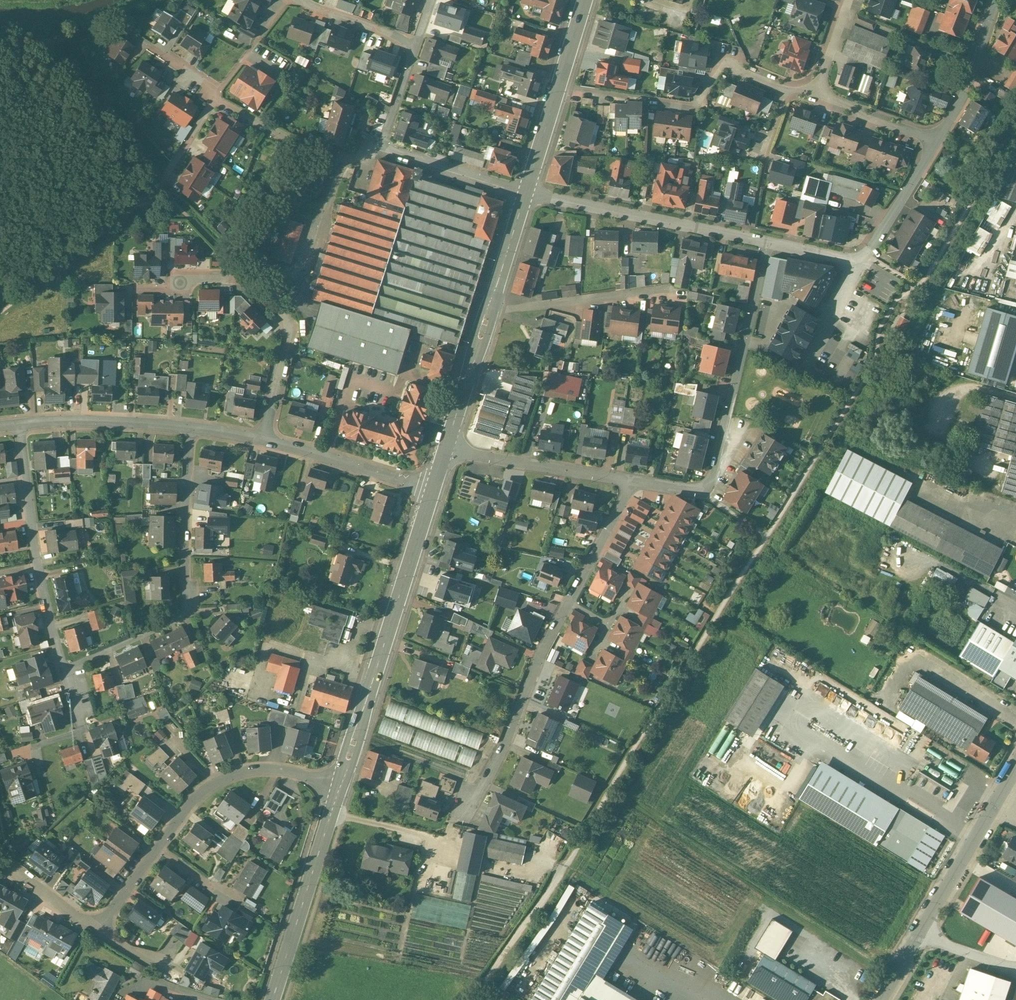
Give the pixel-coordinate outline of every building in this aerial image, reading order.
[(234,2),(237,3),(229,17),(234,19),(233,21),(240,24),(240,23),(243,25),(249,28),(250,26),(257,14),(255,13),(261,0),(262,0),(235,0),(234,2)] [(336,7),(353,12),(356,3),(345,0),(338,0),(336,7)] [(387,7),(394,9),(397,0),(389,0),(387,7)] [(394,9),(411,15),(416,0),(397,0),(394,9)] [(523,2),(545,9),(542,19),(558,24),(558,23),(564,3),(555,0),(523,0),(523,2)] [(807,0),(797,0),(790,20),(816,29),(824,6),(807,0)] [(869,5),(871,5),(869,11),(889,18),(895,0),(871,0),(869,5)] [(949,5),(946,13),(968,21),(971,13),(976,0),(950,0),(949,5)] [(457,10),(441,4),(435,21),(452,26),(457,10)] [(666,13),(635,4),(631,21),(662,28),(666,13)] [(929,12),(913,6),(911,11),(927,17),(929,12)] [(155,20),(160,10),(156,8),(151,17),(155,20)] [(745,16),(743,8),(734,10),(736,18),(745,16)] [(191,17),(180,9),(174,18),(179,22),(177,26),(182,30),(191,17)] [(162,11),(150,30),(167,41),(172,34),(177,27),(176,27),(177,26),(179,22),(174,18),(162,11)] [(968,21),(946,13),(945,15),(940,13),(936,22),(941,24),(939,30),(961,38),(968,21)] [(876,22),(857,14),(854,21),(873,30),(876,22)] [(314,25),(294,18),(288,36),(307,43),(308,43),(313,30),(314,25)] [(1003,28),(1005,29),(993,48),(1015,62),(1015,61),(1015,35),(1013,34),(1015,29),(1015,23),(1009,19),(1003,28)] [(524,23),(513,20),(512,25),(523,29),(524,23)] [(615,26),(601,21),(594,44),(608,48),(609,47),(616,49),(623,51),(623,50),(630,29),(615,25),(615,26)] [(121,24),(113,35),(116,37),(117,36),(120,38),(127,28),(121,24)] [(250,26),(249,28),(243,25),(239,31),(252,38),(257,30),(250,26)] [(192,26),(180,44),(193,52),(193,53),(201,40),(205,35),(192,26)] [(354,33),(335,26),(329,45),(347,51),(354,33)] [(891,41),(853,26),(842,54),(857,60),(873,66),(881,69),(891,41)] [(485,33),(465,27),(461,38),(461,39),(481,45),(485,33)] [(127,28),(120,38),(129,44),(136,33),(127,28)] [(537,35),(516,29),(513,40),(534,46),(531,55),(546,60),(553,40),(537,35)] [(313,30),(308,43),(307,43),(306,46),(316,50),(322,33),(313,30)] [(461,38),(448,34),(446,40),(460,44),(461,39),(461,38)] [(701,38),(688,35),(687,42),(700,45),(701,38)] [(120,38),(117,36),(116,37),(111,44),(112,47),(107,55),(121,64),(133,47),(120,38)] [(811,42),(794,36),(791,45),(789,43),(783,44),(781,49),(784,53),(780,65),(801,72),(811,42)] [(444,45),(428,39),(421,58),(438,64),(440,57),(454,61),(458,50),(444,45)] [(201,40),(193,53),(193,52),(192,53),(201,59),(209,45),(201,40)] [(687,42),(683,42),(681,53),(706,57),(708,46),(700,45),(687,42)] [(929,55),(908,46),(900,63),(922,73),(929,55)] [(377,48),(369,70),(393,78),(400,56),(377,48)] [(634,53),(623,50),(623,51),(616,49),(614,56),(627,58),(632,58),(634,53)] [(706,57),(681,53),(679,64),(679,65),(696,68),(704,69),(706,57)] [(296,62),(307,65),(308,60),(298,57),(296,62)] [(632,58),(627,58),(626,64),(635,65),(635,68),(647,70),(649,61),(632,58)] [(873,66),(857,60),(854,68),(864,71),(862,75),(869,77),(873,66)] [(159,75),(150,69),(151,67),(142,62),(131,78),(135,81),(132,85),(142,92),(145,87),(148,90),(149,90),(156,79),(159,75)] [(617,67),(600,63),(599,63),(598,64),(596,64),(594,71),(597,72),(596,73),(598,74),(596,83),(613,87),(614,86),(626,88),(628,78),(616,76),(616,75),(617,67)] [(696,68),(679,65),(679,64),(678,64),(677,70),(695,73),(696,68)] [(446,71),(429,65),(426,74),(444,79),(444,78),(446,72),(446,71)] [(854,68),(845,65),(839,84),(857,90),(862,75),(864,71),(854,68)] [(541,77),(504,66),(501,77),(522,84),(519,93),(535,98),(541,77)] [(247,68),(245,71),(232,92),(257,108),(273,84),(273,83),(274,81),(259,72),(256,76),(254,75),(256,72),(248,67),(247,68)] [(1014,67),(1004,84),(1015,91),(1015,68),(1014,67)] [(455,74),(446,72),(444,78),(453,81),(455,74)] [(888,74),(887,85),(895,86),(896,75),(888,74)] [(432,81),(416,75),(410,92),(426,98),(429,91),(432,81)] [(694,79),(668,75),(665,92),(691,97),(692,92),(694,92),(699,86),(699,80),(697,80),(694,79)] [(163,83),(156,79),(149,90),(148,90),(147,91),(155,96),(163,83)] [(450,87),(432,81),(429,91),(432,92),(430,98),(445,103),(450,87)] [(738,87),(727,82),(721,95),(732,100),(738,87)] [(169,87),(163,83),(155,96),(161,100),(168,90),(169,87)] [(751,88),(739,83),(738,87),(732,100),(731,103),(743,108),(751,88)] [(1000,90),(990,84),(987,89),(997,95),(1000,90)] [(460,85),(453,106),(462,109),(466,96),(468,96),(471,88),(460,85)] [(334,93),(343,96),(345,90),(336,87),(334,93)] [(924,94),(916,91),(915,89),(912,87),(908,89),(906,93),(907,95),(902,109),(920,116),(922,111),(925,109),(928,102),(930,96),(924,94)] [(940,92),(927,87),(924,94),(930,96),(928,102),(935,105),(940,92)] [(763,93),(751,88),(743,108),(755,113),(757,110),(762,97),(763,93)] [(170,91),(168,90),(161,100),(164,101),(170,91)] [(986,91),(977,104),(985,109),(994,95),(986,91)] [(195,108),(173,93),(161,111),(183,126),(195,108)] [(497,96),(488,93),(487,94),(484,93),(482,98),(495,102),(497,96)] [(377,101),(367,95),(364,101),(374,107),(377,101)] [(773,101),(762,97),(757,110),(767,114),(773,101)] [(354,107),(335,101),(329,121),(348,127),(349,124),(353,126),(356,114),(352,113),(354,107)] [(977,104),(974,102),(960,125),(974,133),(988,111),(985,109),(977,104)] [(514,109),(498,104),(495,115),(511,120),(508,130),(523,134),(530,114),(514,109)] [(642,104),(627,104),(627,107),(628,107),(627,127),(641,127),(642,104)] [(448,117),(451,108),(440,105),(437,113),(448,117)] [(617,106),(616,106),(615,113),(615,129),(627,130),(627,127),(628,107),(627,107),(617,106)] [(818,115),(797,108),(791,126),(811,134),(812,134),(816,123),(818,115)] [(583,114),(574,111),(573,117),(582,120),(583,114)] [(429,138),(415,133),(416,129),(422,131),(426,121),(403,113),(395,138),(426,148),(429,138)] [(666,141),(670,116),(670,114),(666,114),(666,115),(657,114),(653,139),(666,141)] [(573,117),(572,116),(568,128),(590,135),(594,123),(582,120),(573,117)] [(670,116),(666,141),(678,143),(683,116),(678,116),(678,117),(670,116)] [(683,116),(678,143),(690,145),(694,120),(685,119),(685,117),(683,116)] [(244,127),(229,117),(225,124),(239,133),(240,134),(244,127)] [(225,124),(219,120),(211,131),(232,144),(239,133),(225,124)] [(348,127),(329,121),(323,141),(342,146),(348,127)] [(459,133),(462,133),(464,125),(454,123),(450,141),(457,143),(459,133)] [(825,126),(816,123),(812,134),(811,134),(809,139),(819,143),(821,136),(825,126)] [(842,126),(836,124),(831,140),(829,145),(853,153),(857,144),(861,133),(850,129),(851,129),(843,126),(842,126)] [(745,133),(723,125),(719,136),(723,138),(720,147),(738,153),(741,146),(744,148),(746,141),(743,140),(745,133)] [(834,129),(825,126),(821,136),(831,140),(834,129)] [(590,135),(568,128),(565,139),(575,142),(587,146),(587,145),(590,135)] [(232,144),(211,131),(204,143),(210,147),(224,156),(225,156),(232,144)] [(596,136),(590,135),(587,145),(593,147),(596,136)] [(887,143),(872,138),(869,148),(865,158),(866,159),(880,163),(887,143)] [(898,147),(887,143),(880,163),(894,168),(896,163),(901,148),(898,147)] [(863,146),(857,144),(853,153),(851,159),(858,161),(863,146)] [(913,150),(899,145),(898,147),(901,148),(896,163),(907,166),(913,150)] [(486,156),(455,146),(451,158),(483,168),(486,159),(486,156)] [(858,161),(857,163),(864,165),(866,159),(865,158),(869,148),(863,146),(858,161)] [(224,156),(210,147),(205,154),(221,164),(226,156),(225,156),(224,156)] [(511,153),(495,148),(491,161),(488,169),(510,176),(516,158),(510,156),(511,153)] [(221,164),(205,154),(201,162),(215,171),(216,172),(221,164)] [(565,156),(554,157),(546,181),(567,186),(571,167),(572,161),(573,157),(565,156)] [(616,158),(609,157),(607,168),(613,170),(616,158)] [(201,162),(195,158),(187,169),(208,183),(215,171),(201,162)] [(613,170),(611,178),(622,180),(623,176),(626,160),(616,158),(613,170)] [(679,158),(654,158),(653,162),(659,163),(662,164),(677,167),(679,158)] [(692,158),(679,158),(677,167),(678,167),(677,169),(689,171),(692,159),(692,158)] [(491,161),(486,159),(483,168),(488,169),(491,161)] [(415,171),(378,160),(366,196),(368,196),(363,208),(342,202),(336,222),(335,222),(335,223),(335,225),(334,225),(334,226),(334,227),(333,227),(333,228),(334,228),(312,299),(321,302),(368,316),(367,320),(370,321),(369,322),(386,327),(388,323),(411,330),(458,345),(458,343),(461,334),(462,332),(461,332),(465,321),(466,320),(465,319),(468,310),(468,311),(469,309),(472,298),(473,296),(475,287),(476,287),(476,286),(479,277),(479,275),(482,266),(483,264),(486,254),(487,252),(486,252),(490,241),(491,240),(490,239),(491,236),(492,237),(492,236),(491,236),(493,232),(493,233),(493,232),(494,229),(503,203),(489,198),(490,194),(483,192),(482,196),(472,193),(459,189),(458,189),(457,189),(445,185),(443,184),(431,180),(430,180),(431,176),(422,173),(423,171),(416,169),(415,171)] [(632,161),(626,160),(623,176),(629,178),(632,161)] [(588,162),(588,164),(582,162),(572,161),(571,167),(578,168),(577,171),(594,174),(596,164),(588,162)] [(774,161),(768,181),(791,187),(797,167),(774,161)] [(996,197),(1015,202),(1015,163),(996,197)] [(677,167),(662,164),(659,175),(670,178),(675,179),(677,167)] [(689,171),(677,169),(678,167),(677,167),(675,179),(678,179),(690,181),(690,180),(687,180),(689,171)] [(208,183),(187,169),(180,181),(186,185),(200,195),(201,194),(208,183)] [(659,175),(658,175),(652,202),(662,204),(663,205),(668,206),(672,185),(668,184),(670,178),(659,175)] [(866,185),(833,176),(831,183),(829,191),(843,195),(843,196),(858,200),(865,186),(866,186),(866,185)] [(831,183),(808,177),(802,200),(806,201),(825,206),(829,191),(831,183)] [(611,178),(608,194),(628,198),(631,182),(622,180),(611,178)] [(672,185),(668,206),(674,208),(676,206),(685,208),(689,188),(688,188),(690,181),(678,179),(676,186),(672,185)] [(702,181),(700,180),(698,195),(710,197),(712,183),(702,181)] [(742,185),(733,183),(729,201),(739,203),(742,185)] [(200,195),(186,185),(182,192),(197,201),(201,194),(200,195)] [(866,186),(865,186),(858,200),(857,200),(871,207),(878,193),(866,186)] [(294,194),(289,191),(284,202),(283,202),(288,205),(294,194)] [(698,195),(697,195),(694,212),(716,216),(716,213),(719,199),(710,197),(698,195)] [(802,200),(791,197),(790,204),(795,205),(791,217),(802,220),(802,217),(802,216),(806,201),(802,200)] [(284,202),(278,199),(275,204),(286,210),(288,205),(283,202),(284,202)] [(729,201),(726,215),(725,218),(744,222),(747,205),(739,203),(729,201)] [(790,204),(777,201),(778,201),(773,219),(772,219),(772,220),(790,224),(791,224),(790,224),(791,217),(795,205),(790,204)] [(825,206),(806,201),(802,216),(802,217),(808,218),(804,234),(819,237),(824,215),(826,206),(825,206)] [(286,210),(275,204),(270,214),(284,218),(286,219),(290,212),(286,210)] [(842,211),(826,206),(824,215),(840,219),(842,211)] [(934,223),(912,210),(886,253),(908,266),(934,223)] [(859,215),(842,211),(840,219),(848,221),(857,223),(859,215)] [(270,214),(268,213),(258,247),(273,252),(284,218),(270,214)] [(824,215),(819,237),(819,238),(844,243),(848,221),(840,219),(824,215)] [(286,219),(284,218),(273,252),(271,257),(290,263),(303,225),(286,219)] [(978,225),(966,247),(980,255),(992,233),(978,225)] [(550,234),(531,228),(524,253),(540,257),(543,258),(547,244),(550,234)] [(619,232),(595,231),(594,250),(594,257),(617,258),(618,251),(619,232)] [(657,234),(634,233),(633,251),(657,253),(657,234)] [(584,237),(570,236),(568,256),(574,257),(582,257),(583,242),(584,237)] [(707,244),(683,239),(679,258),(680,259),(703,263),(704,258),(707,245),(707,244)] [(175,240),(167,240),(167,243),(167,248),(175,249),(175,248),(175,240)] [(167,243),(153,243),(153,256),(158,256),(158,261),(167,261),(167,259),(167,248),(167,243)] [(189,245),(182,244),(182,248),(175,248),(175,249),(175,260),(175,262),(195,263),(195,248),(189,248),(189,245)] [(560,248),(547,244),(543,258),(540,257),(537,265),(540,265),(553,268),(560,248)] [(713,246),(707,245),(704,258),(711,259),(713,246)] [(175,249),(167,248),(167,259),(175,260),(175,249)] [(756,260),(723,254),(719,273),(752,280),(756,260)] [(153,256),(134,255),(134,277),(143,277),(152,278),(152,277),(157,277),(158,261),(158,256),(153,256)] [(582,257),(574,257),(573,268),(575,269),(581,269),(582,259),(582,258),(582,257)] [(679,258),(672,257),(670,272),(677,273),(680,259),(679,258)] [(830,269),(770,257),(770,258),(762,296),(781,300),(784,289),(785,289),(786,286),(803,289),(798,298),(807,303),(813,306),(814,307),(833,275),(830,269)] [(703,263),(680,259),(677,273),(674,286),(687,289),(691,267),(702,269),(703,263)] [(539,268),(521,263),(512,292),(530,298),(539,268)] [(628,267),(621,267),(621,284),(621,290),(635,288),(636,288),(636,276),(627,276),(628,267)] [(112,284),(94,284),(94,297),(95,297),(95,296),(101,296),(101,293),(112,293),(112,284)] [(750,288),(739,285),(736,301),(747,303),(750,288)] [(574,286),(562,288),(563,296),(575,294),(574,286)] [(219,291),(198,291),(198,307),(206,307),(205,310),(218,310),(219,310),(219,297),(219,291)] [(556,292),(541,294),(542,300),(557,298),(556,292)] [(112,293),(101,293),(101,296),(95,296),(95,297),(95,303),(97,305),(97,310),(101,310),(101,321),(104,324),(109,324),(112,321),(122,321),(122,293),(112,293)] [(713,297),(698,293),(696,301),(712,304),(713,297)] [(152,296),(138,295),(137,314),(144,314),(144,308),(151,308),(151,302),(152,302),(152,296)] [(252,307),(241,296),(235,296),(234,309),(242,316),(252,307)] [(228,297),(219,297),(219,310),(218,310),(218,313),(228,313),(228,297)] [(152,302),(151,302),(151,308),(151,324),(167,324),(167,303),(152,302)] [(368,316),(321,302),(307,347),(397,375),(411,330),(388,323),(386,327),(369,322),(370,321),(367,320),(368,316)] [(181,303),(167,303),(167,324),(181,325),(181,319),(181,303)] [(738,309),(719,305),(713,329),(725,332),(732,334),(735,324),(734,324),(737,310),(738,310),(738,309)] [(667,307),(654,306),(653,310),(651,325),(651,329),(664,331),(667,307)] [(817,320),(793,306),(790,312),(786,319),(786,318),(786,319),(784,323),(783,323),(783,324),(780,330),(779,330),(779,331),(777,335),(773,342),(770,348),(795,362),(798,357),(802,350),(804,346),(806,347),(811,338),(809,336),(812,333),(812,332),(816,326),(816,325),(817,322),(817,320)] [(266,321),(252,307),(242,316),(245,320),(242,323),(253,334),(266,321)] [(680,309),(667,307),(664,331),(677,333),(677,329),(679,313),(680,309)] [(986,307),(967,373),(1006,384),(1015,349),(1015,316),(986,307)] [(626,310),(613,308),(613,312),(610,328),(610,332),(623,334),(626,310)] [(653,310),(648,309),(645,325),(651,325),(653,310)] [(601,313),(585,310),(583,322),(581,336),(582,336),(582,338),(597,340),(599,322),(601,313)] [(639,312),(626,310),(623,334),(636,335),(636,331),(639,316),(639,312)] [(613,312),(607,311),(607,312),(605,323),(605,327),(610,328),(613,312)] [(685,314),(679,313),(677,329),(683,330),(685,314)] [(905,331),(910,319),(899,315),(895,327),(905,331)] [(644,316),(639,316),(636,331),(642,332),(644,316)] [(544,318),(540,330),(534,329),(527,351),(535,353),(534,356),(543,358),(546,350),(548,351),(553,336),(550,336),(551,333),(565,337),(568,326),(544,318)] [(583,322),(576,321),(577,326),(574,339),(581,340),(582,338),(582,336),(581,336),(583,322)] [(696,336),(698,329),(686,325),(684,332),(696,336)] [(725,332),(713,329),(711,328),(710,337),(723,340),(725,332)] [(707,340),(689,336),(688,343),(705,347),(707,340)] [(846,377),(862,348),(852,343),(835,371),(846,377)] [(437,350),(434,357),(424,354),(420,366),(431,369),(428,376),(429,377),(428,380),(435,382),(436,382),(439,384),(440,380),(446,382),(454,356),(449,354),(450,350),(438,347),(437,350)] [(728,351),(711,347),(705,371),(722,375),(728,351)] [(144,358),(135,358),(134,374),(143,374),(144,358)] [(578,371),(579,362),(559,359),(558,369),(578,371)] [(61,360),(49,360),(49,376),(51,376),(51,382),(44,382),(43,382),(43,390),(44,403),(63,402),(63,392),(69,392),(69,383),(68,375),(62,375),(61,360)] [(115,361),(93,360),(93,366),(92,379),(92,381),(91,382),(90,401),(109,402),(110,386),(113,387),(115,361)] [(80,366),(72,366),(72,375),(68,375),(69,383),(80,383),(80,379),(80,366)] [(93,366),(80,366),(80,379),(92,379),(93,366)] [(40,367),(32,368),(33,377),(34,390),(43,390),(43,382),(44,382),(44,374),(40,374),(40,367)] [(22,368),(8,370),(9,374),(5,375),(6,386),(7,386),(7,390),(16,389),(17,389),(18,391),(22,391),(23,389),(27,388),(27,392),(34,391),(34,390),(33,377),(23,378),(22,368)] [(537,377),(517,376),(518,371),(505,369),(501,381),(513,385),(507,404),(523,409),(528,411),(534,392),(532,391),(537,377)] [(177,374),(168,373),(167,377),(167,390),(176,391),(177,374)] [(186,375),(177,374),(176,391),(185,391),(186,375)] [(579,381),(548,374),(545,389),(576,396),(579,381)] [(151,379),(138,378),(137,403),(156,404),(156,396),(166,396),(167,390),(167,377),(154,377),(152,377),(151,379)] [(260,382),(249,380),(247,388),(259,390),(261,382),(260,382)] [(200,385),(188,383),(184,406),(203,409),(205,394),(199,393),(200,385)] [(377,421),(369,444),(404,454),(405,449),(411,447),(415,448),(417,445),(432,399),(429,398),(432,390),(412,383),(410,391),(406,390),(399,411),(403,412),(400,419),(398,419),(397,421),(392,423),(390,423),(389,425),(377,421)] [(333,386),(325,384),(322,395),(330,398),(333,386)] [(0,387),(0,407),(17,405),(16,389),(7,390),(7,386),(6,386),(0,387)] [(256,401),(242,398),(243,395),(227,392),(223,411),(232,413),(232,414),(253,417),(256,401)] [(718,396),(698,392),(699,392),(696,405),(695,405),(692,415),(700,417),(712,420),(718,396)] [(499,440),(511,403),(486,395),(474,432),(499,440)] [(985,395),(971,443),(990,449),(1012,455),(1015,442),(1015,404),(1004,400),(985,395)] [(317,412),(306,409),(307,406),(292,401),(286,422),(302,427),(301,429),(311,432),(317,412)] [(523,409),(507,404),(504,415),(503,415),(499,427),(516,432),(523,409)] [(624,407),(613,405),(611,413),(610,418),(622,420),(624,407)] [(369,444),(377,421),(374,421),(375,417),(353,411),(352,414),(344,412),(339,432),(347,434),(346,438),(369,444)] [(700,417),(699,423),(694,422),(692,430),(695,431),(708,434),(712,420),(700,417)] [(622,420),(610,418),(608,430),(620,432),(622,420)] [(634,422),(622,420),(620,432),(632,434),(634,422)] [(692,430),(684,428),(682,434),(684,434),(694,436),(695,431),(692,430)] [(562,434),(542,431),(539,448),(559,451),(562,434)] [(694,436),(684,434),(680,449),(703,455),(707,440),(694,436)] [(785,447),(762,434),(746,460),(756,466),(769,474),(785,447)] [(607,440),(585,437),(582,455),(604,458),(607,440)] [(53,441),(33,443),(35,469),(45,468),(44,466),(55,465),(54,457),(53,441)] [(94,441),(77,441),(76,458),(77,458),(77,474),(91,473),(91,455),(94,455),(94,441)] [(134,443),(116,442),(111,442),(111,450),(115,450),(115,459),(133,460),(133,456),(134,448),(134,443)] [(1012,455),(1001,491),(1015,496),(1015,442),(1012,455)] [(172,446),(153,444),(152,461),(163,462),(171,462),(172,446)] [(649,449),(628,445),(625,462),(646,465),(649,449)] [(223,453),(202,449),(199,466),(212,468),(212,471),(220,472),(223,453)] [(703,455),(680,449),(677,461),(677,464),(688,467),(699,470),(703,455)] [(912,483),(847,450),(825,492),(889,526),(890,526),(901,504),(912,483)] [(277,459),(259,455),(255,470),(255,471),(273,475),(274,475),(277,459)] [(67,456),(54,457),(55,465),(55,468),(61,468),(61,467),(67,467),(68,467),(69,467),(68,459),(67,456)] [(76,458),(68,458),(68,459),(69,467),(68,467),(69,474),(77,474),(77,458),(76,458)] [(746,460),(744,459),(740,465),(753,472),(756,466),(746,460)] [(16,460),(4,461),(7,477),(18,475),(16,460)] [(688,467),(677,464),(677,461),(675,461),(673,470),(686,473),(688,467)] [(254,464),(246,462),(243,478),(250,479),(254,464)] [(142,464),(135,464),(134,480),(142,481),(142,479),(142,464)] [(753,472),(740,465),(736,472),(739,474),(740,472),(750,477),(753,472)] [(67,467),(61,467),(61,468),(55,468),(53,468),(54,478),(69,477),(69,474),(68,467),(67,467)] [(329,473),(311,468),(306,484),(302,499),(310,501),(314,487),(324,489),(329,473)] [(273,475),(255,471),(253,481),(263,483),(261,489),(261,490),(270,492),(273,475)] [(750,477),(740,472),(739,474),(735,480),(734,480),(727,491),(728,492),(724,498),(746,512),(763,485),(750,477)] [(480,480),(465,475),(459,495),(474,500),(479,484),(480,480)] [(505,478),(501,491),(510,493),(508,498),(515,500),(520,483),(505,478)] [(555,486),(535,481),(531,497),(551,502),(555,486)] [(40,493),(48,492),(46,482),(38,484),(40,493)] [(201,482),(199,502),(222,505),(224,485),(201,482)] [(0,486),(0,504),(6,503),(15,502),(12,484),(0,486)] [(174,484),(151,484),(151,503),(174,503),(174,484)] [(501,491),(479,484),(474,500),(481,503),(478,512),(489,515),(492,506),(505,510),(508,498),(510,493),(501,491)] [(367,490),(360,487),(356,498),(364,500),(367,490)] [(581,510),(591,512),(595,495),(583,493),(583,492),(576,490),(575,491),(571,507),(581,510)] [(396,499),(376,493),(372,508),(374,509),(371,519),(374,521),(374,522),(378,523),(379,522),(390,526),(394,516),(391,515),(396,499)] [(698,509),(674,496),(669,504),(672,506),(667,515),(689,527),(698,509)] [(302,502),(293,500),(289,514),(298,516),(302,502)] [(651,506),(640,500),(635,509),(646,515),(651,506)] [(569,506),(562,504),(559,515),(567,517),(569,506)] [(945,527),(901,504),(890,526),(934,549),(945,527)] [(646,515),(635,509),(630,517),(630,518),(638,522),(641,524),(646,515)] [(591,512),(581,510),(577,526),(578,527),(578,528),(584,530),(585,528),(594,531),(598,517),(601,517),(602,513),(596,511),(594,512),(591,512)] [(15,514),(8,515),(8,516),(6,517),(7,522),(16,521),(15,514)] [(141,514),(124,515),(124,523),(141,524),(141,514)] [(689,527),(667,515),(662,524),(681,534),(686,526),(688,527),(689,527)] [(630,517),(627,516),(622,525),(633,531),(638,522),(630,518),(630,517)] [(173,517),(159,517),(158,522),(150,522),(150,534),(154,534),(153,546),(173,546),(173,517)] [(82,518),(64,520),(65,528),(83,526),(82,518)] [(227,519),(209,518),(209,528),(212,528),(212,532),(226,533),(227,519)] [(681,534),(662,524),(657,533),(676,543),(681,534)] [(633,531),(622,525),(617,534),(628,540),(633,531)] [(999,555),(945,527),(934,549),(988,577),(999,555)] [(209,528),(197,528),(196,547),(212,548),(212,532),(212,528),(209,528)] [(73,532),(63,533),(63,529),(45,531),(48,552),(76,548),(75,540),(74,540),(73,532)] [(0,534),(0,552),(17,549),(15,531),(0,534)] [(676,543),(657,533),(652,541),(672,552),(676,543)] [(628,540),(617,534),(612,542),(623,549),(628,540)] [(326,539),(313,535),(310,542),(324,547),(326,539)] [(464,546),(448,541),(444,553),(443,552),(440,560),(442,560),(442,561),(458,566),(462,553),(464,546)] [(672,552),(652,541),(647,550),(667,561),(672,552)] [(623,549),(612,542),(607,551),(607,552),(618,558),(619,558),(623,549)] [(264,553),(273,554),(274,545),(265,544),(264,553)] [(550,554),(564,555),(565,547),(551,546),(550,554)] [(667,561),(647,550),(643,559),(662,570),(667,561)] [(618,558),(607,552),(607,551),(606,551),(603,557),(618,565),(621,559),(619,558),(618,558)] [(357,560),(339,553),(335,566),(332,565),(330,571),(333,572),(330,580),(349,586),(354,570),(360,572),(364,562),(357,560)] [(475,557),(462,553),(458,566),(468,569),(471,570),(474,560),(475,557)] [(612,564),(602,558),(598,565),(601,567),(602,565),(609,569),(612,564)] [(662,570),(643,559),(638,568),(657,579),(662,570)] [(482,562),(474,560),(471,570),(468,569),(467,570),(479,574),(482,562)] [(221,563),(204,564),(205,582),(222,581),(222,572),(221,563)] [(544,563),(538,579),(557,586),(563,570),(544,563)] [(601,567),(591,586),(602,592),(613,571),(609,569),(602,565),(601,567)] [(954,586),(958,575),(936,568),(932,579),(954,586)] [(138,571),(120,573),(125,604),(134,603),(131,580),(139,579),(138,571)] [(234,571),(222,572),(222,581),(235,580),(234,571)] [(624,577),(613,571),(602,592),(613,597),(624,577)] [(630,571),(624,583),(629,586),(635,574),(630,571)] [(70,575),(54,579),(59,599),(56,599),(59,611),(82,605),(79,594),(78,587),(74,588),(71,575),(76,574),(76,573),(70,575)] [(635,574),(629,586),(635,589),(641,577),(635,574)] [(0,579),(0,587),(2,596),(3,596),(4,601),(18,598),(17,593),(25,591),(22,575),(0,579)] [(477,585),(442,575),(435,598),(470,608),(477,585)] [(168,576),(149,577),(149,590),(145,590),(145,599),(150,599),(169,598),(168,576)] [(1011,581),(1005,592),(1015,598),(1015,584),(1011,581)] [(660,595),(640,584),(634,595),(654,606),(660,595)] [(966,596),(973,600),(966,612),(978,618),(990,595),(971,585),(966,596)] [(519,592),(501,587),(495,603),(514,609),(519,592)] [(85,593),(79,594),(82,605),(87,604),(85,593)] [(654,606),(634,595),(628,606),(640,613),(648,617),(648,616),(654,606)] [(241,604),(226,604),(227,612),(241,612),(241,604)] [(330,610),(313,605),(307,623),(324,628),(321,638),(338,643),(343,625),(345,626),(345,625),(344,625),(347,616),(348,616),(348,615),(330,610)] [(702,628),(710,613),(699,607),(695,614),(690,611),(685,619),(702,628)] [(98,609),(88,612),(92,630),(103,627),(98,609)] [(542,621),(519,610),(514,621),(518,623),(513,633),(531,642),(542,621)] [(584,616),(573,611),(569,618),(573,620),(574,618),(581,622),(584,616)] [(442,619),(425,613),(422,624),(421,624),(418,633),(419,633),(419,634),(435,639),(436,639),(438,632),(442,619)] [(467,619),(454,613),(450,622),(459,625),(460,624),(465,626),(467,619)] [(648,617),(640,613),(637,618),(650,625),(653,619),(648,616),(648,617)] [(32,614),(14,618),(16,626),(12,627),(14,636),(19,635),(35,631),(37,630),(32,614)] [(237,626),(224,614),(210,630),(223,641),(237,626)] [(491,624),(476,617),(474,622),(489,629),(491,624)] [(634,624),(622,617),(616,628),(636,639),(642,628),(634,624)] [(581,622),(574,618),(573,620),(563,638),(574,644),(585,624),(581,622)] [(650,625),(637,618),(634,624),(642,628),(646,631),(650,625)] [(1012,641),(979,621),(958,656),(993,677),(999,667),(1014,643),(1012,641)] [(489,629),(474,622),(471,629),(485,636),(489,629)] [(585,624),(574,644),(585,650),(596,630),(585,624)] [(81,626),(64,630),(70,651),(87,647),(81,626)] [(182,628),(163,636),(170,652),(189,643),(182,628)] [(636,639),(616,628),(610,639),(622,646),(630,650),(636,639)] [(35,631),(19,635),(22,647),(38,643),(35,631)] [(448,635),(438,632),(436,639),(435,639),(433,645),(443,648),(442,650),(451,653),(453,645),(451,644),(451,643),(446,642),(448,635)] [(1012,641),(1014,643),(999,667),(1015,677),(1015,635),(1012,641)] [(163,636),(150,642),(158,658),(170,653),(170,652),(163,636)] [(516,650),(490,638),(482,655),(483,655),(478,665),(478,666),(489,671),(494,660),(509,667),(516,650)] [(198,639),(192,641),(197,652),(202,650),(198,639)] [(630,650),(622,646),(619,651),(632,658),(635,652),(630,650)] [(469,653),(468,655),(463,653),(459,663),(470,668),(472,663),(478,665),(483,655),(482,655),(476,652),(477,650),(471,647),(469,652),(469,653)] [(136,648),(116,657),(124,675),(144,666),(136,648)] [(192,650),(184,654),(190,668),(198,664),(192,650)] [(616,657),(604,650),(598,661),(618,672),(624,661),(616,657)] [(632,658),(619,651),(616,657),(624,661),(629,664),(632,658)] [(299,663),(272,655),(267,670),(279,673),(275,688),(291,693),(298,669),(297,669),(299,663)] [(38,656),(24,660),(25,662),(12,666),(17,684),(31,681),(33,688),(33,689),(38,687),(51,683),(46,666),(42,668),(38,656)] [(435,666),(416,660),(413,668),(415,669),(410,685),(427,690),(431,678),(443,682),(447,670),(435,666)] [(582,660),(575,673),(581,676),(587,663),(582,660)] [(618,672),(598,661),(592,672),(612,683),(618,672)] [(459,663),(455,662),(452,672),(467,677),(470,668),(459,663)] [(587,663),(581,676),(586,679),(593,666),(587,663)] [(570,671),(555,665),(550,676),(558,679),(559,676),(567,679),(570,671)] [(777,682),(756,668),(724,719),(745,733),(777,682)] [(106,672),(92,675),(96,691),(113,687),(110,676),(107,677),(106,672)] [(988,716),(919,674),(898,708),(967,750),(968,751),(978,733),(988,716)] [(567,679),(559,676),(558,679),(547,703),(567,711),(579,684),(567,679)] [(352,687),(317,677),(309,701),(318,704),(317,706),(319,707),(320,704),(344,712),(352,687)] [(123,684),(116,686),(119,700),(127,699),(123,684)] [(33,688),(23,691),(26,699),(40,695),(38,687),(33,689),(33,688)] [(56,698),(42,702),(42,701),(36,703),(37,707),(31,709),(30,709),(34,722),(41,720),(45,731),(63,725),(59,715),(61,714),(56,698)] [(485,733),(391,699),(385,715),(479,749),(485,733)] [(309,701),(304,700),(301,711),(315,715),(317,706),(318,704),(309,701)] [(13,704),(4,708),(8,717),(17,713),(13,704)] [(142,707),(127,713),(129,718),(144,713),(142,707)] [(287,713),(272,708),(268,721),(283,726),(284,724),(287,713)] [(226,709),(215,712),(218,723),(229,720),(226,709)] [(297,716),(287,713),(284,724),(290,726),(290,725),(294,726),(297,716)] [(557,721),(539,713),(534,725),(535,725),(527,742),(526,743),(544,751),(545,750),(551,753),(555,745),(548,742),(557,721)] [(478,752),(384,718),(378,734),(472,768),(478,752)] [(579,725),(566,719),(563,726),(576,732),(579,725)] [(110,724),(89,731),(95,748),(100,746),(116,740),(110,724)] [(30,725),(19,726),(20,741),(31,740),(30,725)] [(268,727),(248,728),(250,751),(270,750),(269,741),(268,727)] [(309,733),(289,728),(283,751),(302,756),(309,733)] [(994,743),(978,733),(968,751),(967,750),(967,752),(976,757),(991,754),(990,749),(994,743)] [(220,734),(203,741),(212,763),(230,756),(227,747),(226,747),(220,734)] [(116,740),(100,746),(104,757),(119,752),(116,740)] [(303,754),(311,757),(314,746),(306,744),(303,754)] [(77,745),(59,752),(64,765),(81,759),(77,745)] [(158,746),(149,755),(160,765),(168,757),(158,746)] [(389,757),(369,750),(361,775),(381,781),(381,780),(385,781),(387,775),(383,773),(386,766),(389,757)] [(106,775),(100,755),(91,758),(96,775),(98,782),(106,775)] [(194,776),(176,757),(159,773),(178,792),(194,776)] [(402,761),(389,757),(386,766),(399,770),(402,761)] [(523,757),(518,770),(512,784),(511,784),(526,791),(529,783),(531,783),(534,777),(548,783),(553,772),(541,767),(542,766),(523,757)] [(91,758),(83,760),(88,777),(96,775),(91,758)] [(562,766),(549,760),(546,767),(559,772),(562,766)] [(31,761),(25,764),(31,781),(36,779),(32,761),(31,761)] [(409,763),(402,761),(399,770),(406,772),(409,763)] [(25,764),(14,767),(14,766),(1,771),(7,788),(8,788),(11,796),(33,789),(30,781),(31,781),(25,764)] [(893,815),(817,768),(799,798),(876,845),(877,843),(893,815)] [(919,783),(925,776),(921,772),(915,780),(919,783)] [(145,784),(129,773),(124,781),(127,783),(125,786),(137,795),(145,784)] [(579,774),(571,790),(588,798),(595,781),(579,774)] [(96,775),(88,777),(92,788),(98,782),(96,775)] [(456,781),(442,776),(438,786),(439,787),(438,789),(452,794),(456,781)] [(432,784),(422,780),(417,795),(421,797),(421,796),(434,800),(438,789),(439,787),(438,786),(432,784)] [(413,789),(398,784),(393,801),(407,805),(413,789)] [(287,794),(275,787),(268,799),(280,806),(287,794)] [(236,797),(229,791),(217,807),(216,808),(227,816),(236,823),(248,807),(236,797)] [(508,798),(500,794),(488,820),(485,819),(483,822),(495,827),(499,819),(502,811),(513,816),(519,818),(524,807),(507,800),(508,798)] [(434,800),(421,796),(421,797),(415,812),(436,819),(441,803),(434,800)] [(142,797),(129,813),(137,819),(138,819),(149,827),(149,828),(149,829),(162,812),(142,797)] [(227,816),(216,808),(217,807),(214,805),(209,812),(221,821),(220,822),(222,824),(227,816)] [(893,815),(877,843),(907,861),(928,826),(898,808),(893,815)] [(513,816),(502,811),(499,819),(506,822),(512,820),(511,819),(513,816)] [(44,817),(36,819),(37,826),(46,824),(44,817)] [(149,827),(138,819),(137,819),(141,822),(137,828),(144,834),(149,828),(149,827)] [(205,821),(201,826),(213,834),(216,829),(205,821)] [(293,836),(277,826),(276,827),(267,822),(260,834),(269,840),(262,852),(278,861),(293,836)] [(495,827),(483,822),(480,830),(493,832),(495,827)] [(239,823),(231,834),(227,838),(240,847),(242,843),(249,831),(239,823)] [(212,837),(194,824),(183,839),(201,852),(212,837)] [(114,828),(94,856),(108,866),(115,871),(116,871),(120,865),(121,866),(132,851),(131,850),(135,844),(136,844),(128,838),(114,828)] [(480,830),(479,835),(485,837),(496,840),(498,834),(493,832),(480,830)] [(141,839),(132,833),(128,838),(136,844),(135,844),(136,845),(141,839)] [(479,835),(466,833),(458,869),(477,873),(478,874),(481,855),(485,837),(479,835)] [(525,846),(496,840),(485,837),(481,855),(521,864),(525,846)] [(1014,838),(1012,837),(1010,838),(1008,839),(1007,841),(1007,843),(1007,845),(1008,847),(1010,848),(1005,857),(1015,864),(1015,839),(1014,838)] [(227,838),(216,852),(230,863),(240,847),(227,838)] [(57,853),(41,842),(29,858),(37,865),(38,864),(50,873),(49,874),(50,874),(62,858),(62,857),(57,853)] [(65,842),(57,853),(62,857),(62,858),(64,859),(72,848),(65,842)] [(393,849),(368,843),(362,867),(386,872),(385,874),(387,875),(389,869),(397,872),(400,860),(409,862),(412,851),(394,846),(393,849)] [(72,848),(64,859),(70,864),(73,861),(79,852),(72,848)] [(89,860),(79,852),(73,861),(83,868),(89,860)] [(249,861),(233,887),(250,897),(265,871),(249,861)] [(115,871),(108,866),(104,871),(113,878),(117,872),(116,871),(115,871)] [(183,881),(163,866),(150,884),(170,899),(183,881)] [(477,873),(458,869),(452,898),(471,902),(477,873)] [(94,876),(87,870),(74,887),(94,902),(107,886),(106,885),(106,886),(94,877),(94,876)] [(523,884),(482,874),(481,880),(520,890),(523,884)] [(981,875),(959,910),(1015,944),(1015,896),(981,875)] [(11,892),(0,885),(0,910),(11,892)] [(201,895),(191,887),(182,899),(193,907),(201,895)] [(11,892),(0,910),(0,911),(4,913),(0,920),(0,923),(9,928),(14,919),(15,918),(25,900),(11,892)] [(257,905),(244,897),(240,904),(253,912),(257,905)] [(160,915),(138,900),(126,916),(147,931),(160,915)] [(531,999),(634,999),(635,999),(594,974),(625,924),(590,903),(531,999)] [(253,912),(240,904),(236,911),(249,918),(253,912)] [(225,942),(230,933),(241,939),(250,922),(222,906),(218,914),(213,911),(202,929),(225,942)] [(45,920),(38,916),(31,927),(27,935),(30,937),(45,946),(57,924),(46,918),(45,920)] [(23,924),(14,919),(9,928),(10,929),(6,935),(16,941),(23,924)] [(178,921),(169,933),(183,943),(190,931),(178,921)] [(26,924),(17,940),(23,943),(27,942),(30,937),(27,935),(31,927),(26,924)] [(75,934),(57,924),(45,946),(63,955),(75,934)] [(200,943),(185,969),(186,970),(201,978),(208,966),(218,971),(225,959),(215,953),(216,953),(200,943)] [(764,953),(748,979),(783,999),(807,999),(813,989),(816,985),(764,953)] [(145,968),(133,961),(127,972),(139,979),(145,968)] [(103,971),(88,962),(82,973),(98,981),(103,971)] [(959,999),(1005,999),(1010,984),(1011,982),(997,977),(970,968),(963,989),(959,999)] [(93,990),(92,989),(91,990),(96,993),(97,993),(94,999),(95,999),(105,999),(118,976),(105,969),(103,971),(98,981),(93,990)] [(201,978),(186,970),(177,984),(199,991),(205,980),(201,978)] [(47,971),(42,979),(52,985),(57,977),(47,971)] [(203,991),(217,995),(219,989),(205,984),(203,991)] [(1010,984),(1005,999),(1015,999),(1015,986),(1010,984)] [(813,989),(807,999),(840,999),(825,991),(823,995),(813,989)]
